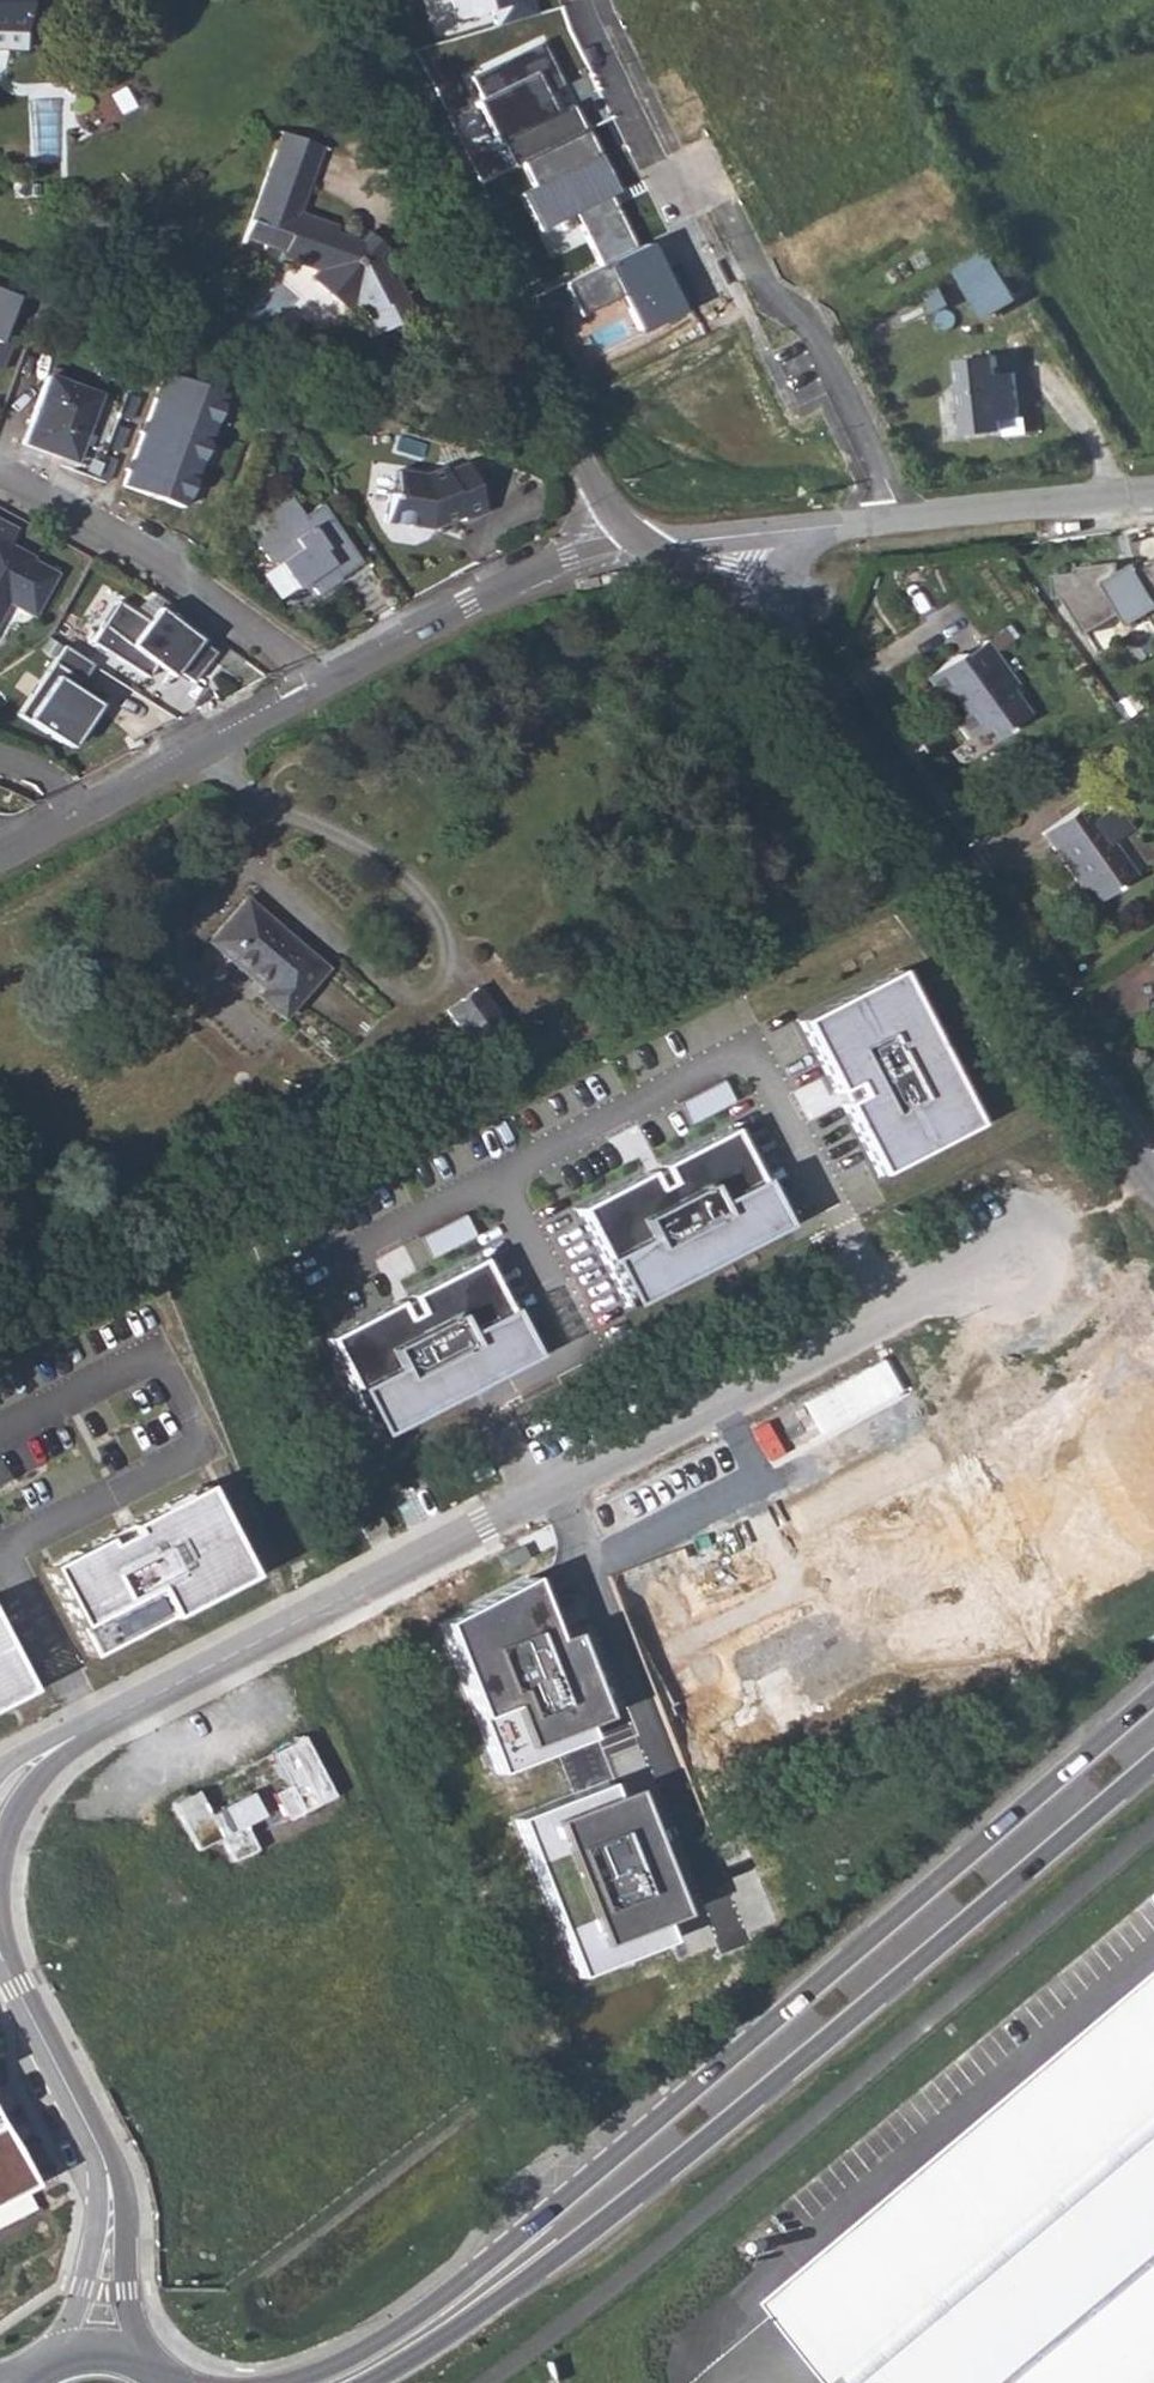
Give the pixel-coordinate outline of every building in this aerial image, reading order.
[(21,0),(0,0),(0,20),(21,21),(21,0)] [(455,19),(489,10),(493,25),(529,16),(527,9),(535,7),(533,0),(450,0),(455,19)] [(522,162),(583,130),(571,108),(557,115),(546,94),(560,86),(538,46),(472,80),(483,99),(475,103),(495,142),(502,138),(516,165),(522,162)] [(394,275),(390,254),(371,236),(360,237),(340,228),(345,218),(306,202),(333,137),(285,118),(244,221),(263,228),(256,246),(274,254),(278,242),(289,247),(290,252),(326,263),(320,271),(357,305),(366,300),(374,316),(380,314),(387,334),(424,316),(404,274),(394,275)] [(599,265),(634,247),(608,197),(616,194),(583,130),(522,162),(535,187),(520,194),(540,232),(573,214),(599,265)] [(371,236),(390,254),(401,243),(381,225),(371,236)] [(618,296),(636,331),(675,311),(640,244),(634,247),(599,265),(564,284),(581,315),(618,296)] [(988,252),(955,272),(981,319),(1015,302),(988,252)] [(15,291),(0,285),(0,332),(15,291)] [(960,354),(966,429),(1007,427),(1007,415),(1020,414),(1018,365),(1000,366),(999,350),(960,354)] [(161,368),(121,484),(187,506),(227,393),(161,368)] [(73,455),(95,388),(46,372),(24,439),(73,455)] [(496,506),(479,457),(475,455),(457,462),(455,457),(435,464),(408,459),(403,484),(399,484),(394,512),(440,521),(472,509),(474,514),(496,506)] [(327,589),(351,572),(331,542),(352,529),(331,498),(314,510),(302,493),(273,511),(282,524),(266,534),(282,559),(286,556),(304,583),(317,574),(327,589)] [(351,572),(371,558),(352,529),(331,542),(351,572)] [(0,605),(28,620),(54,573),(28,559),(31,554),(0,537),(0,605)] [(1088,630),(1124,609),(1133,621),(1153,610),(1153,559),(1142,565),(1138,557),(1121,567),(1119,558),(1077,563),(1079,569),(1056,571),(1059,594),(1067,594),(1088,630)] [(116,601),(90,642),(162,691),(174,670),(192,682),(215,652),(157,605),(149,617),(116,601)] [(949,641),(911,667),(936,703),(932,707),(951,734),(978,715),(988,728),(1019,706),(1002,681),(1010,675),(978,630),(954,647),(949,641)] [(94,665),(62,644),(14,716),(68,752),(100,705),(77,689),(94,665)] [(1081,791),(1032,824),(1082,899),(1124,871),(1088,817),(1095,813),(1081,791)] [(245,897),(209,938),(266,987),(262,992),(286,1013),(326,968),(245,897)] [(894,966),(795,1021),(879,1175),(982,1125),(894,966)] [(472,997),(443,1019),(472,1056),(501,1033),(472,997)] [(730,1127),(573,1206),(625,1309),(788,1222),(730,1127)] [(477,1256),(324,1337),(377,1437),(537,1355),(477,1256)] [(233,1585),(183,1493),(28,1572),(77,1665),(233,1585)] [(528,1578),(439,1623),(497,1778),(588,1742),(588,1723),(602,1718),(567,1632),(548,1643),(528,1578)] [(607,1784),(518,1821),(580,1974),(667,1939),(668,1918),(682,1912),(633,1791),(613,1799),(607,1784)] [(768,2305),(834,2382),(1153,2382),(1153,1977),(768,2305)] [(13,2187),(0,2161),(0,2194),(13,2187)]
